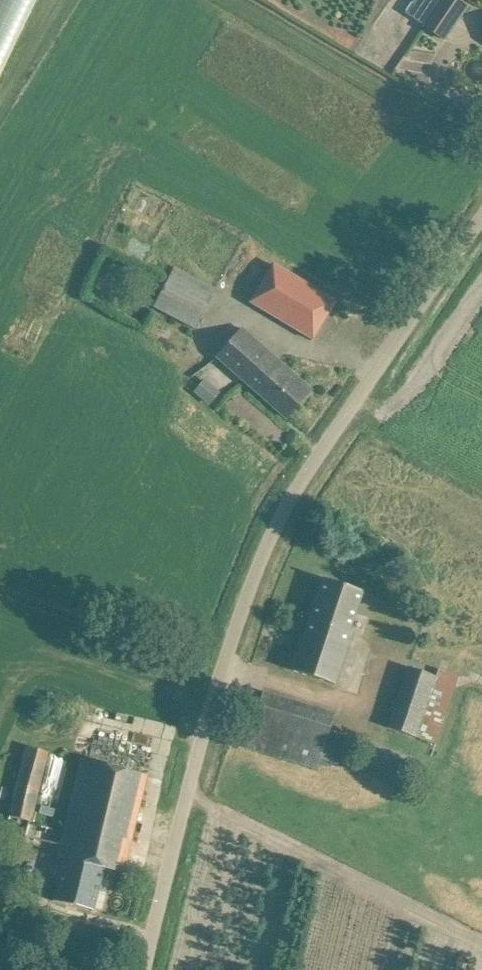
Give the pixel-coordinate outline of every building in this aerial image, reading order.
[(45,0),(6,0),(0,15),(0,78),(11,83),(45,0)] [(455,0),(416,0),(407,13),(446,39),(467,8),(455,0)] [(156,258),(142,252),(139,261),(152,268),(156,258)] [(336,303),(273,264),(257,291),(269,298),(261,308),(314,340),(336,303)] [(174,268),(153,307),(194,330),(216,291),(174,268)] [(311,389),(296,376),(241,328),(216,356),(286,418),(311,389)] [(224,398),(233,387),(214,373),(206,384),(224,398)] [(218,394),(192,379),(183,393),(210,409),(218,394)] [(362,591),(342,584),(323,578),(305,635),(302,634),(290,670),(334,685),(351,633),(349,632),(362,591)] [(387,727),(435,744),(458,676),(439,669),(436,677),(408,667),(387,727)] [(63,858),(53,901),(73,906),(92,911),(103,868),(122,873),(146,776),(127,771),(81,760),(64,830),(60,845),(57,857),(63,858)] [(39,828),(63,832),(65,817),(41,814),(39,828)]
